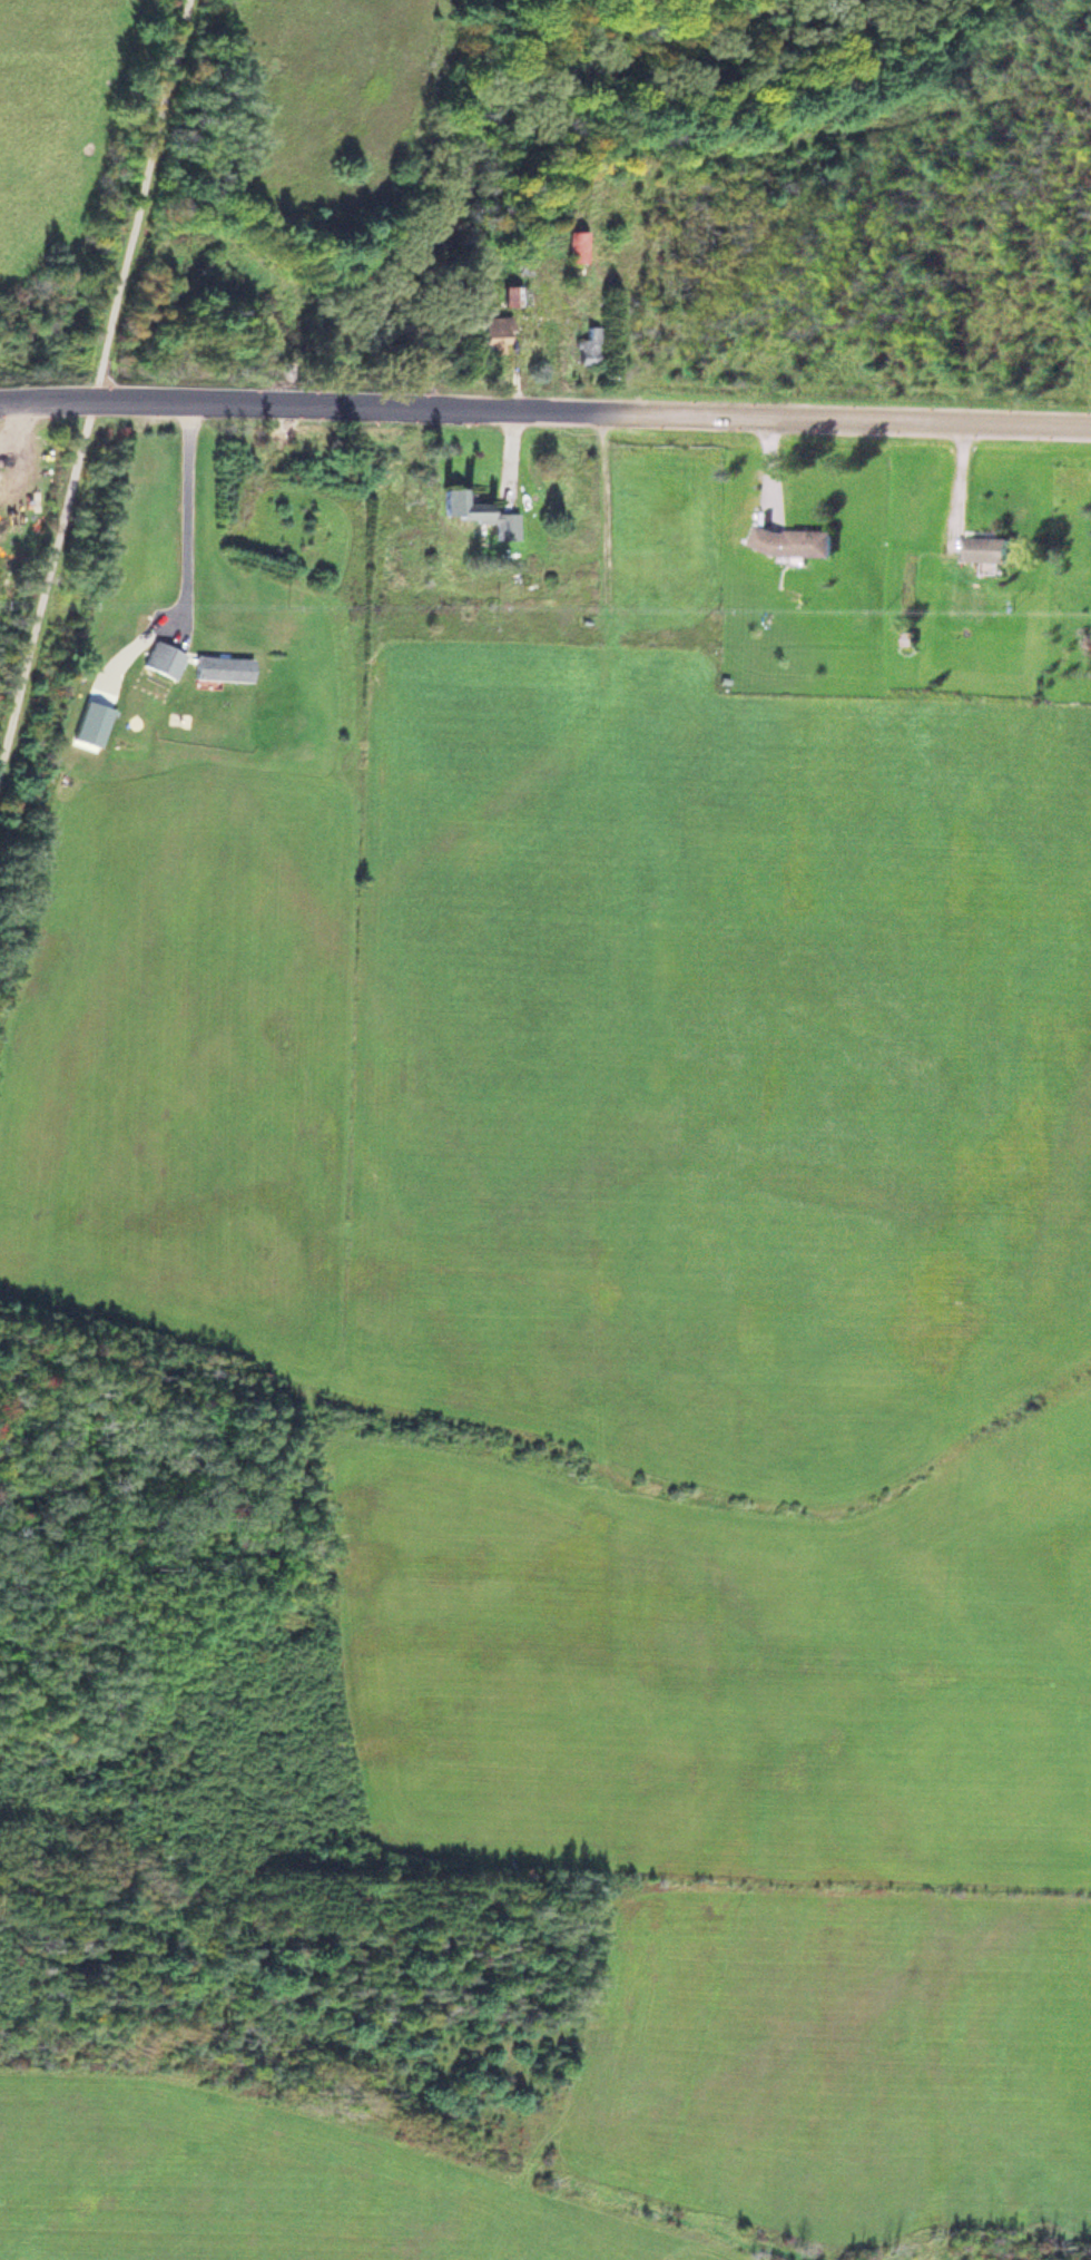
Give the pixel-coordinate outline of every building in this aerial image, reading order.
[(584,229),(565,229),(565,261),(584,261),(584,229)] [(526,305),(526,283),(500,283),(500,305),(526,305)] [(477,314),(477,351),(503,351),(503,314),(477,314)] [(572,337),(572,361),(593,361),(593,324),(582,324),(582,337),(572,337)] [(490,537),(512,538),(514,511),(486,510),(486,501),(461,500),(461,487),(441,486),(440,517),(491,519),(490,537)] [(830,528),(752,526),(752,553),(830,555),(830,528)] [(1008,536),(966,536),(966,560),(1008,560),(1008,536)] [(910,644),(910,629),(892,629),(892,644),(910,644)] [(182,652),(150,639),(139,666),(170,679),(182,652)] [(248,656),(191,656),(191,678),(247,679),(248,656)]
